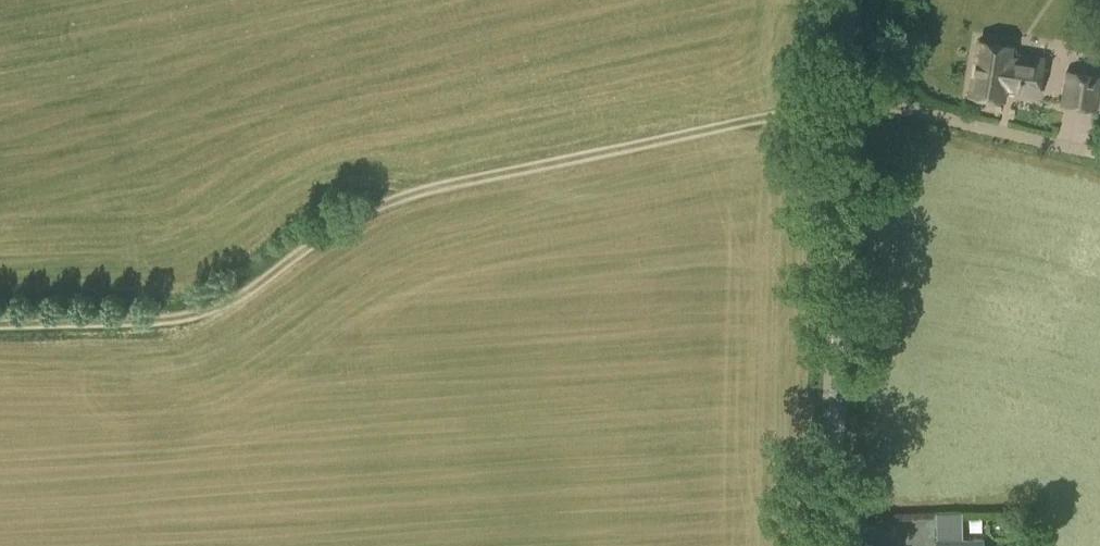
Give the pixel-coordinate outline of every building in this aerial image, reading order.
[(1038,97),(1044,59),(1012,54),(1013,45),(979,40),(971,93),(1004,98),(1004,92),(1038,97)] [(1099,82),(1099,76),(1067,70),(1062,103),(1096,109),(1099,82)] [(981,518),(969,518),(969,530),(981,530),(981,518)] [(984,537),(936,538),(936,545),(984,545),(984,537)]
